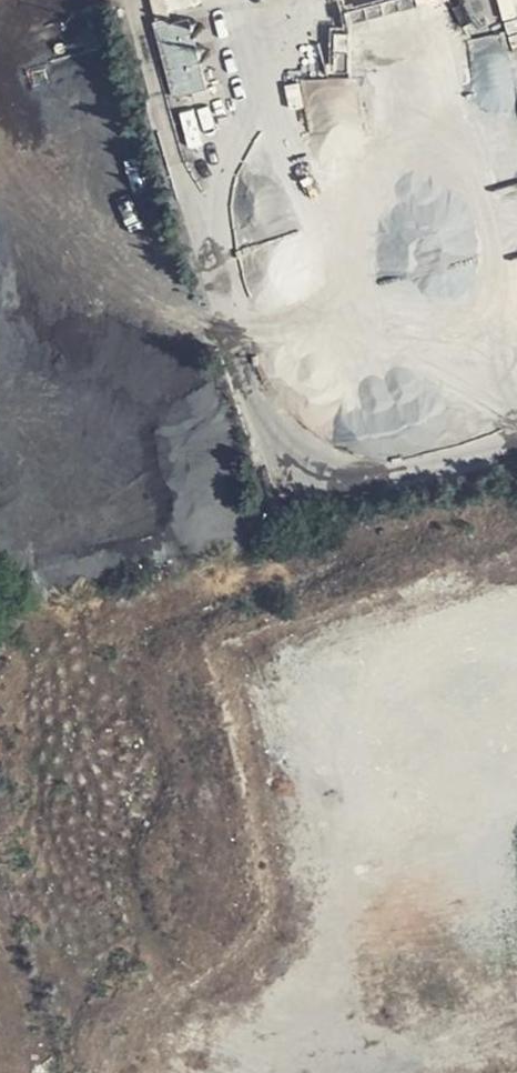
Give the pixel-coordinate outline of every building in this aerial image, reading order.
[(157,22),(178,94),(213,84),(192,12),(157,22)]
